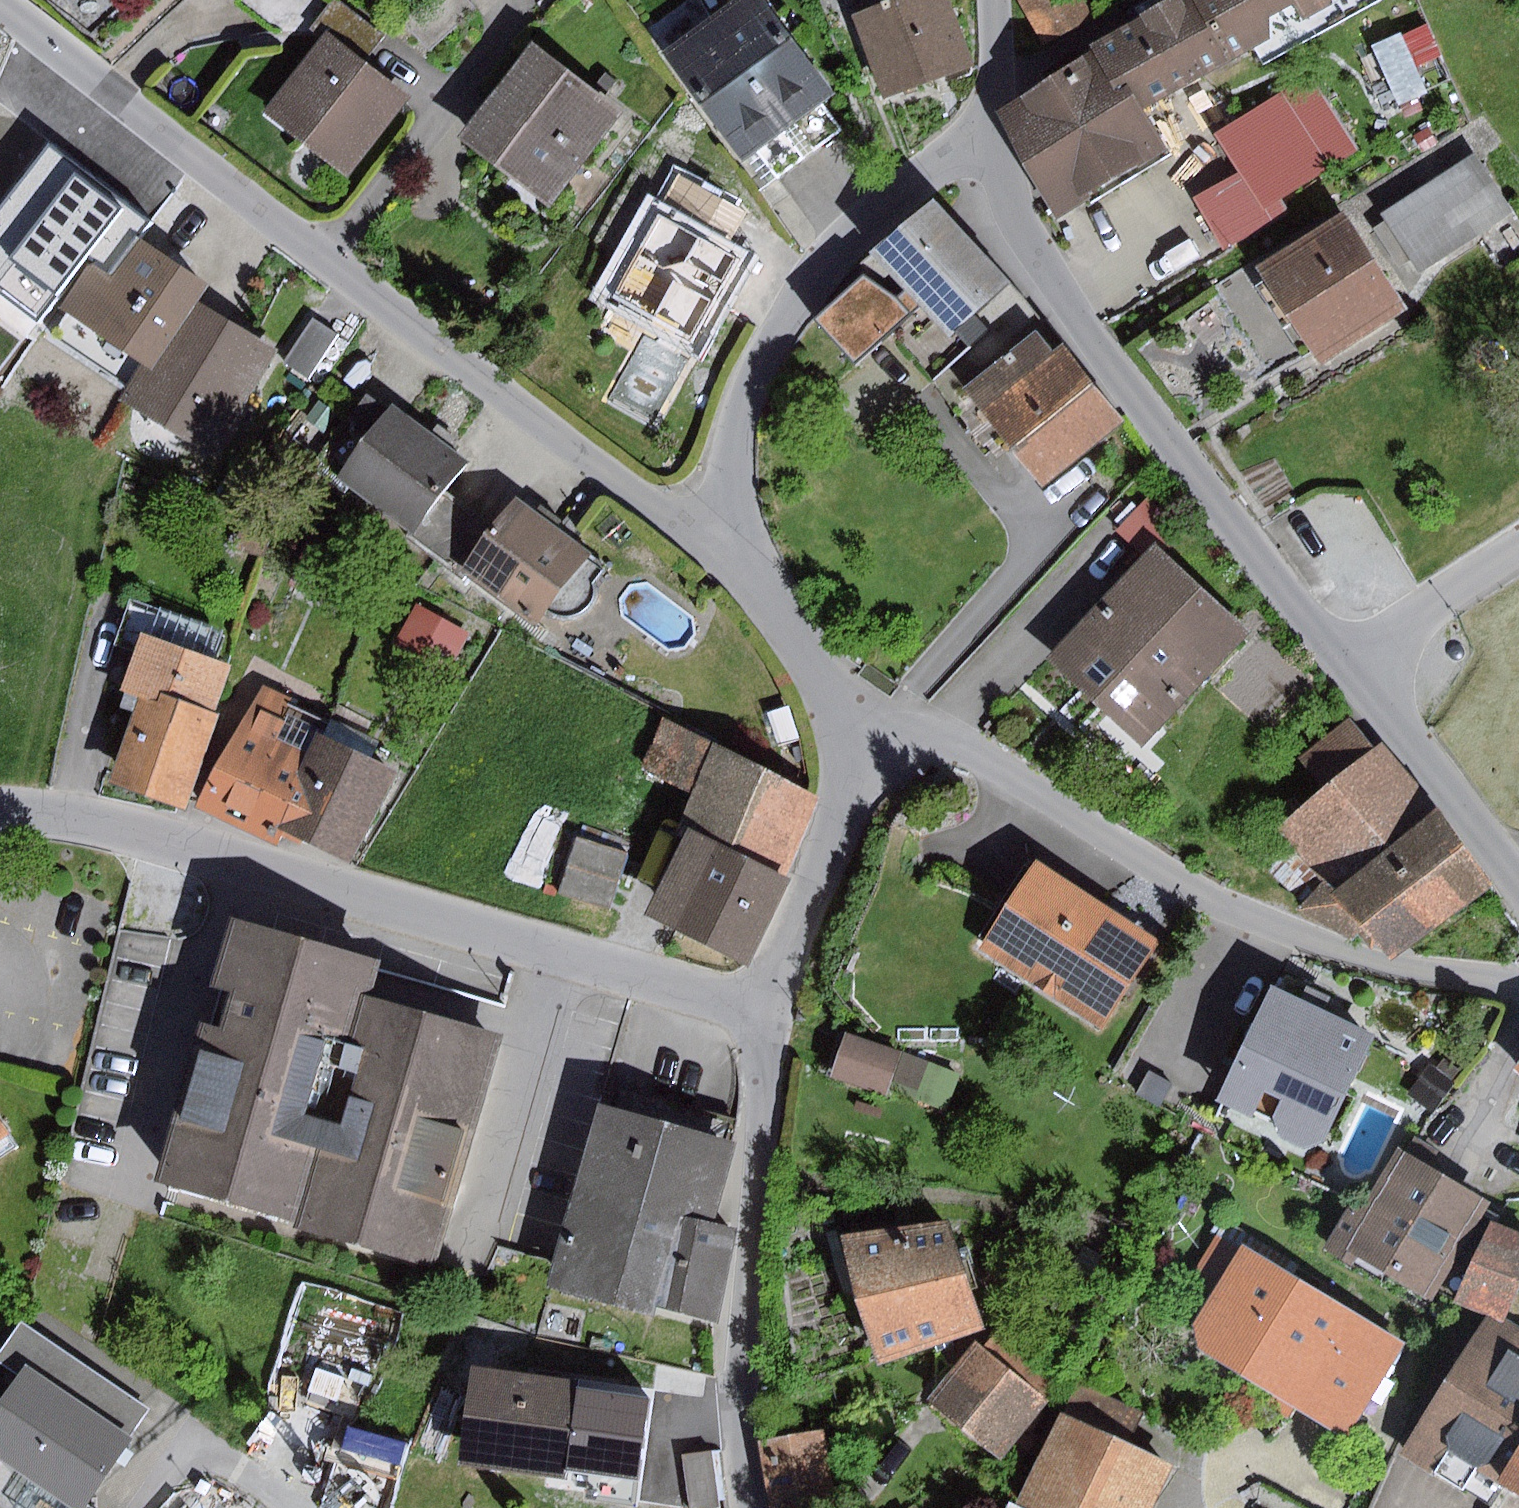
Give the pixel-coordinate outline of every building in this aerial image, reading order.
[(330,0),(242,0),(276,26),(313,22),(330,0)] [(366,64),(387,38),(338,0),(330,0),(313,22),(326,33),(346,49),(366,64)] [(708,18),(787,128),(835,94),(767,0),(733,0),(708,18)] [(905,0),(836,0),(844,22),(857,18),(905,0)] [(857,18),(886,97),(974,64),(950,0),(905,0),(857,18)] [(1045,43),(1091,20),(1081,0),(1023,0),(1045,43)] [(1097,49),(1143,112),(1257,50),(1266,63),(1384,0),(1149,0),(1133,9),(1139,17),(1093,44),(1097,49)] [(787,128),(708,18),(662,51),(741,161),(787,128)] [(1453,81),(1429,22),(1375,46),(1398,106),(1453,81)] [(326,33),(264,112),(350,179),(412,100),(366,64),(346,49),(326,33)] [(622,114),(535,47),(463,138),(550,206),(622,114)] [(1097,49),(996,112),(1054,219),(1171,151),(1143,112),(1097,49)] [(1243,171),(1269,211),(1359,154),(1309,77),(1219,134),(1243,171)] [(112,283),(145,237),(171,203),(84,140),(25,219),(91,267),(112,283)] [(1475,154),(1385,215),(1423,272),(1514,211),(1475,154)] [(1269,211),(1243,171),(1195,201),(1225,249),(1274,219),(1269,211)] [(681,174),(663,207),(730,244),(748,212),(681,174)] [(935,202),(871,250),(827,299),(833,305),(818,317),(859,359),(893,329),(935,381),(966,352),(987,374),(1047,325),(935,202)] [(663,207),(657,204),(604,300),(696,351),(750,255),(730,244),(663,207)] [(1346,214),(1261,267),(1322,366),(1408,312),(1346,214)] [(210,281),(145,237),(112,283),(91,267),(63,308),(151,367),(165,347),(198,298),(210,281)] [(280,347),(198,298),(165,347),(151,367),(130,405),(215,456),(280,347)] [(313,320),(286,363),(311,378),(338,335),(313,320)] [(987,374),(972,386),(1052,487),(1128,421),(1047,325),(987,374)] [(389,405),(337,477),(412,532),(442,491),(464,460),(389,405)] [(493,528),(442,491),(412,532),(407,538),(458,576),(462,571),(493,528)] [(1118,532),(1150,561),(1160,550),(1183,524),(1151,495),(1118,532)] [(493,528),(462,571),(534,625),(549,608),(554,612),(563,614),(570,615),(577,613),(586,609),(594,601),(598,596),(595,583),(606,568),(516,497),(493,528)] [(1150,561),(1054,661),(1147,749),(1252,637),(1160,550),(1150,561)] [(477,638),(418,606),(396,646),(455,679),(477,638)] [(233,663),(142,632),(123,689),(141,695),(111,781),(184,805),(233,663)] [(292,699),(264,686),(198,807),(277,846),(283,831),(322,735),(327,722),(290,704),(292,699)] [(788,707),(764,715),(773,744),(798,736),(788,707)] [(1340,895),(1440,810),(1385,742),(1377,748),(1353,716),(1300,761),(1323,788),(1276,829),(1321,877),(1340,895)] [(680,824),(686,828),(782,875),(821,796),(663,719),(640,767),(695,794),(680,824)] [(398,770),(322,735),(283,831),(352,862),(398,770)] [(1440,810),(1340,895),(1321,877),(1297,910),(1398,963),(1497,889),(1440,810)] [(782,875),(686,828),(645,911),(751,962),(791,880),(782,875)] [(576,838),(560,896),(615,911),(631,852),(576,838)] [(1160,942),(1036,861),(979,950),(1102,1030),(1160,942)] [(379,962),(233,919),(155,1182),(296,1224),(294,1229),(437,1271),(507,1033),(370,993),(379,962)] [(1375,1036),(1272,986),(1223,1101),(1321,1146),(1375,1036)] [(844,1032),(828,1076),(884,1096),(900,1052),(844,1032)] [(905,1054),(892,1091),(947,1111),(960,1074),(905,1054)] [(1429,1067),(1409,1095),(1433,1112),(1453,1083),(1429,1067)] [(739,1141),(603,1104),(550,1286),(657,1313),(658,1304),(719,1322),(737,1228),(717,1227),(739,1141)] [(1481,1196),(1400,1150),(1371,1196),(1362,1192),(1323,1250),(1355,1267),(1361,1260),(1432,1301),(1434,1297),(1481,1196)] [(1459,1306),(1492,1223),(1500,1205),(1481,1196),(1434,1297),(1459,1306)] [(951,1222),(839,1236),(879,1363),(986,1329),(951,1222)] [(1492,1223),(1459,1306),(1508,1325),(1518,1298),(1518,1234),(1492,1223)] [(1213,1299),(1244,1247),(1219,1232),(1188,1284),(1213,1299)] [(1405,1344),(1244,1247),(1213,1299),(1195,1327),(1202,1353),(1347,1440),(1405,1344)] [(1518,1493),(1518,1339),(1487,1321),(1404,1454),(1465,1492),(1479,1469),(1518,1493)] [(29,1366),(132,1436),(151,1409),(22,1322),(4,1349),(29,1366)] [(976,1342),(930,1401),(1003,1457),(1069,1373),(1005,1322),(984,1349),(976,1342)] [(555,1478),(570,1379),(473,1365),(459,1465),(555,1478)] [(0,1408),(0,1457),(74,1507),(82,1507),(86,1503),(132,1436),(29,1366),(0,1408)] [(660,1391),(570,1379),(555,1478),(646,1491),(660,1391)] [(1079,1380),(1062,1414),(1127,1446),(1144,1412),(1079,1380)] [(1062,1414),(1020,1501),(1035,1507),(1159,1507),(1177,1469),(1127,1446),(1062,1414)] [(760,1442),(773,1507),(837,1507),(822,1430),(760,1442)] [(681,1456),(687,1507),(721,1507),(715,1452),(681,1456)]
